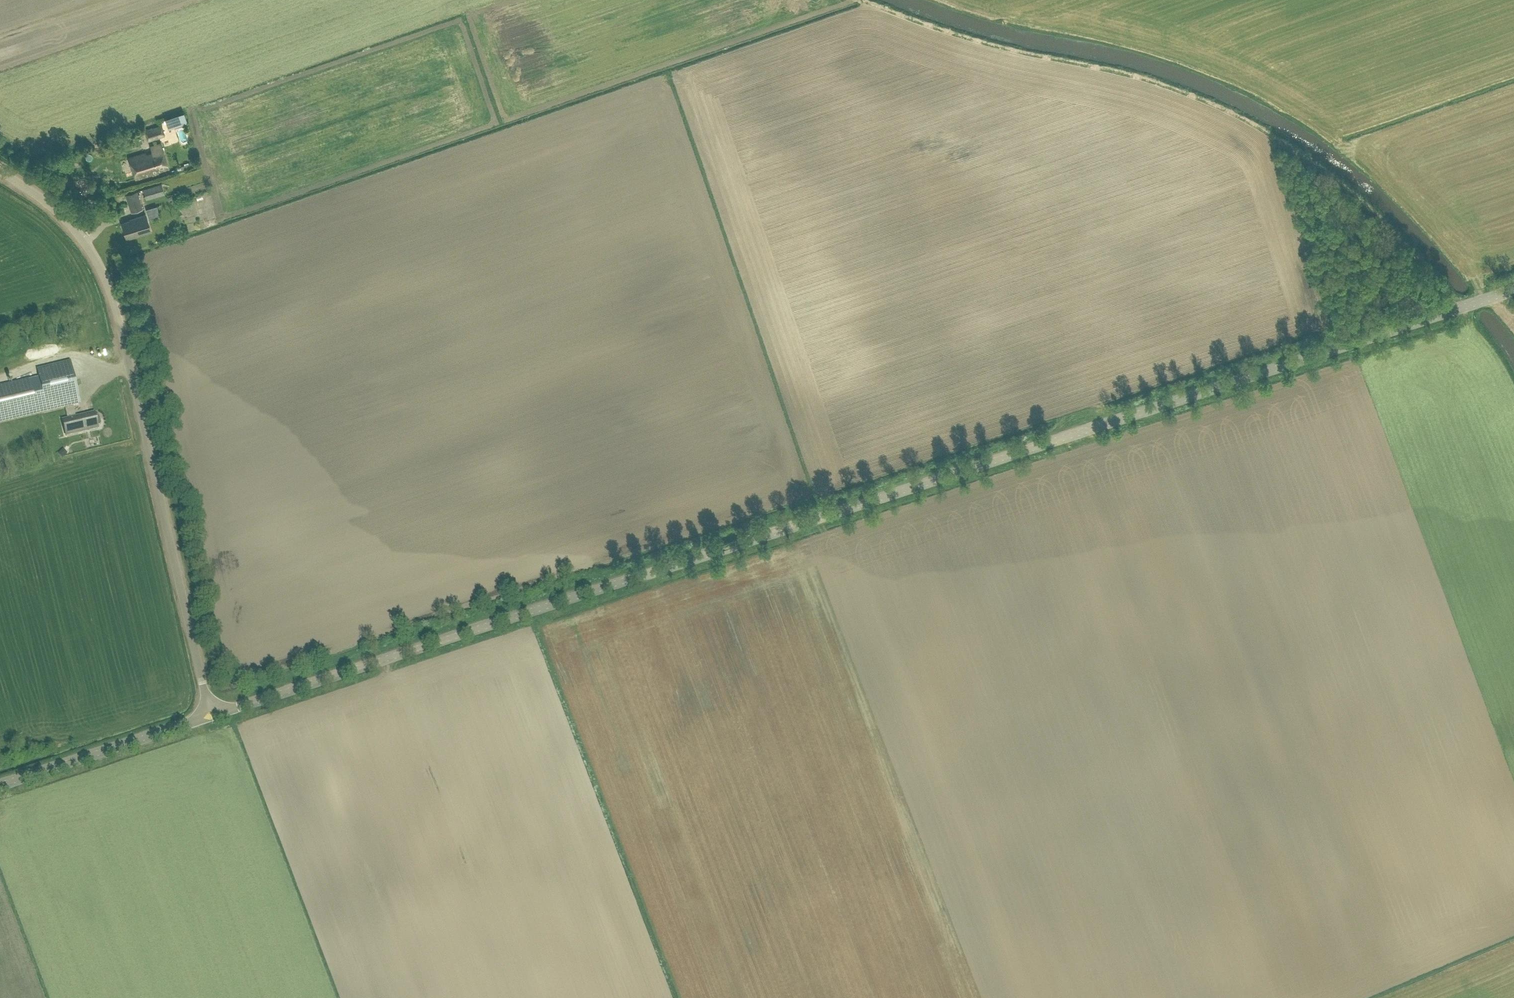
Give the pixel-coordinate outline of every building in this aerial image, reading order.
[(158,125),(158,123),(145,127),(145,129),(143,130),(147,141),(164,135),(160,124),(158,125)] [(168,168),(162,143),(151,146),(153,152),(147,154),(146,151),(129,156),(135,178),(158,171),(157,171),(168,168)] [(164,193),(161,183),(142,189),(145,199),(164,193)] [(142,209),(136,191),(124,195),(130,213),(142,209)] [(158,215),(155,206),(145,209),(147,214),(146,215),(121,222),(126,238),(152,231),(147,219),(158,215)] [(70,361),(29,371),(31,379),(0,386),(0,424),(65,409),(67,420),(62,421),(66,437),(98,429),(97,426),(99,425),(100,423),(99,417),(97,416),(95,416),(94,413),(76,417),(73,406),(80,405),(70,361)]
